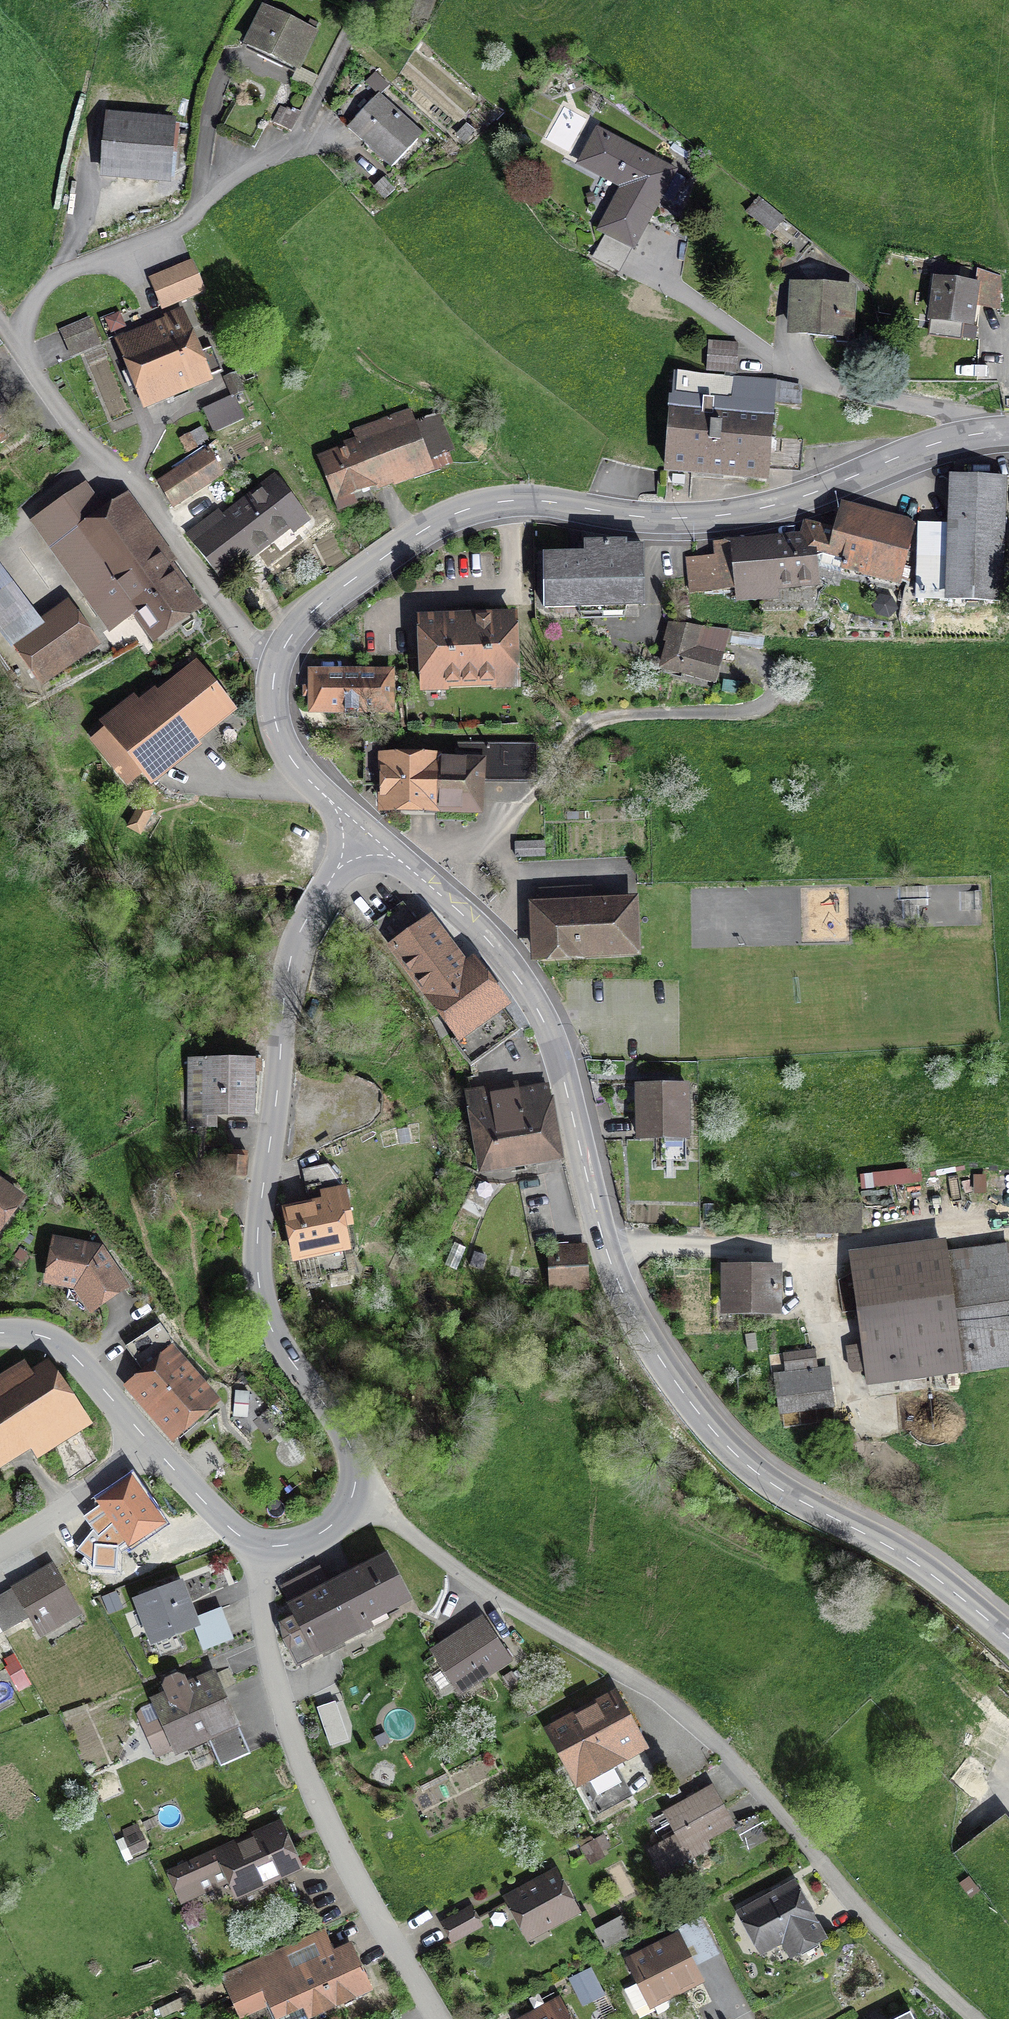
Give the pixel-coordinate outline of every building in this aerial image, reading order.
[(263,10),(246,47),(296,71),(313,34),(263,10)] [(377,94),(346,128),(390,169),(423,133),(382,94),(390,85),(376,71),(365,83),(377,94)] [(291,112),(280,106),(272,122),(291,131),(301,112),(293,108),(291,112)] [(109,123),(104,174),(164,179),(169,128),(109,123)] [(630,250),(634,252),(663,198),(672,203),(685,178),(676,173),(679,169),(597,125),(575,165),(619,188),(596,232),(603,236),(630,250)] [(395,189),(383,178),(372,188),(384,200),(395,189)] [(596,202),(593,192),(585,194),(587,204),(596,202)] [(785,218),(759,196),(745,212),(772,234),(785,218)] [(603,236),(591,259),(618,273),(630,250),(603,236)] [(888,266),(890,258),(884,257),(882,264),(888,266)] [(192,259),(148,278),(162,311),(206,292),(192,259)] [(963,338),(975,339),(977,326),(974,326),(977,307),(1001,310),(1005,271),(977,268),(975,281),(969,281),(970,266),(937,262),(936,277),(932,276),(926,321),(930,322),(929,336),(963,340),(963,338)] [(786,337),(855,340),(857,284),(789,281),(786,337)] [(163,315),(164,318),(114,339),(144,411),(213,382),(181,307),(163,315)] [(126,328),(120,312),(105,317),(111,333),(126,328)] [(91,316),(58,330),(71,359),(104,345),(91,316)] [(706,371),(736,373),(738,342),(708,340),(706,371)] [(244,390),(236,372),(223,378),(231,396),(234,395),(244,390)] [(776,379),(674,372),(672,396),(669,396),(664,475),(672,476),(671,483),(685,484),(685,477),(769,483),(770,471),(801,473),(803,440),(772,438),(776,379)] [(231,396),(202,408),(213,433),(245,419),(234,395),(231,396)] [(357,505),(354,495),(377,486),(378,490),(394,484),(395,486),(453,464),(449,453),(455,450),(440,413),(415,422),(410,409),(352,431),(354,437),(342,442),(343,446),(316,456),(338,512),(357,505)] [(210,440),(202,426),(178,439),(186,453),(210,440)] [(9,441),(0,429),(0,448),(9,441)] [(156,480),(174,508),(226,476),(209,447),(156,480)] [(484,476),(491,463),(482,458),(475,472),(484,476)] [(184,536),(221,583),(289,530),(293,535),(310,522),(273,474),(222,514),(219,509),(184,536)] [(1003,604),(1007,476),(949,475),(947,524),(918,523),(915,599),(944,600),(944,602),(1003,604)] [(134,617),(153,645),(205,609),(174,564),(178,562),(129,492),(105,508),(86,481),(29,521),(109,634),(134,617)] [(715,555),(686,557),(689,594),(735,591),(735,602),(780,600),(779,591),(821,587),(818,555),(842,560),(840,571),(900,586),(917,520),(841,501),(834,527),(805,519),(801,532),(713,541),(715,555)] [(627,540),(584,541),(584,553),(543,554),(544,611),(646,609),(645,545),(627,545),(627,540)] [(102,645),(69,599),(40,619),(0,563),(0,635),(11,650),(14,648),(42,688),(102,645)] [(522,692),(518,611),(416,615),(419,695),(448,693),(448,690),(491,688),(491,693),(522,692)] [(716,685),(730,630),(668,622),(663,642),(666,642),(658,669),(716,685)] [(141,777),(150,788),(202,746),(200,743),(238,711),(196,661),(158,691),(155,687),(139,700),(133,694),(98,722),(99,724),(86,734),(128,787),(141,777)] [(397,717),(397,667),(307,668),(307,717),(397,717)] [(456,742),(455,758),(441,758),(440,816),(484,817),(484,782),(534,783),(535,743),(456,742)] [(441,754),(378,753),(377,814),(440,816),(441,758),(441,754)] [(141,836),(155,810),(140,802),(127,828),(141,836)] [(579,821),(579,812),(566,812),(566,821),(579,821)] [(545,841),(515,842),(515,858),(546,857),(545,841)] [(538,901),(528,901),(531,965),(584,963),(584,961),(641,958),(639,896),(592,898),(592,887),(538,889),(538,901)] [(402,903),(371,925),(387,947),(384,949),(454,1043),(453,1044),(471,1068),(520,1031),(505,1011),(512,1006),(474,956),(466,962),(431,915),(418,924),(402,903)] [(217,1119),(255,1120),(255,1103),(258,1103),(259,1073),(263,1073),(263,1059),(261,1059),(261,1056),(255,1055),(255,1060),(188,1059),(187,1128),(217,1128),(217,1119)] [(519,1089),(518,1082),(464,1091),(479,1178),(566,1163),(554,1097),(551,1098),(549,1084),(519,1089)] [(689,1083),(634,1084),(636,1143),(665,1142),(666,1148),(683,1147),(683,1142),(691,1141),(689,1083)] [(412,1143),(409,1128),(396,1131),(399,1146),(412,1143)] [(343,1149),(361,1144),(359,1138),(342,1143),(343,1149)] [(246,1182),(249,1151),(228,1149),(224,1180),(246,1182)] [(308,1203),(282,1208),(292,1265),(295,1264),(299,1284),(331,1279),(332,1288),(354,1284),(352,1275),(358,1274),(355,1254),(352,1254),(347,1231),(354,1230),(347,1187),(343,1187),(342,1182),(329,1166),(328,1165),(301,1170),(308,1203)] [(923,1183),(921,1169),(860,1175),(862,1189),(923,1183)] [(27,1197),(0,1177),(0,1233),(27,1197)] [(714,1203),(703,1204),(704,1221),(714,1221),(714,1203)] [(30,1246),(37,1239),(30,1233),(24,1240),(30,1246)] [(131,1290),(103,1246),(52,1236),(43,1284),(73,1291),(90,1316),(131,1290)] [(866,1387),(1008,1368),(1008,1244),(947,1252),(946,1240),(848,1253),(861,1350),(845,1352),(848,1376),(864,1374),(866,1387)] [(547,1245),(550,1294),(590,1292),(587,1243),(547,1245)] [(14,1269),(27,1250),(22,1247),(9,1265),(14,1269)] [(483,1271),(487,1257),(474,1254),(471,1267),(483,1271)] [(782,1317),(783,1265),(720,1265),(720,1316),(782,1317)] [(221,1403),(221,1402),(175,1346),(161,1324),(125,1347),(141,1371),(122,1387),(172,1444),(179,1438),(184,1443),(199,1430),(195,1425),(221,1403)] [(758,1351),(755,1334),(745,1335),(748,1353),(758,1351)] [(835,1407),(830,1367),(818,1368),(815,1350),(783,1354),(785,1372),(773,1373),(779,1415),(835,1407)] [(30,1452),(36,1461),(92,1426),(50,1359),(31,1371),(24,1360),(0,1376),(0,1471),(30,1452)] [(233,1418),(248,1419),(251,1392),(236,1391),(233,1418)] [(411,1480),(409,1477),(406,1473),(393,1481),(395,1484),(397,1488),(407,1482),(411,1480)] [(99,1507),(80,1520),(108,1561),(127,1548),(129,1550),(166,1524),(133,1478),(96,1504),(99,1507)] [(412,1603),(387,1554),(328,1584),(356,1640),(374,1630),(371,1624),(412,1603)] [(53,1564),(0,1595),(0,1630),(3,1635),(5,1634),(7,1638),(30,1625),(40,1641),(83,1616),(53,1564)] [(279,1625),(282,1642),(297,1669),(356,1640),(328,1584),(319,1565),(279,1587),(292,1619),(279,1625)] [(203,1652),(234,1640),(222,1608),(197,1617),(183,1581),(132,1601),(150,1648),(156,1646),(161,1658),(182,1650),(178,1638),(195,1632),(203,1652)] [(121,1590),(102,1597),(109,1616),(128,1609),(121,1590)] [(514,1661),(482,1616),(428,1650),(460,1697),(514,1661)] [(5,1668),(18,1692),(31,1685),(14,1654),(4,1660),(8,1667),(5,1668)] [(210,1744),(220,1768),(251,1755),(224,1691),(236,1686),(229,1668),(216,1674),(215,1670),(187,1683),(185,1677),(177,1675),(166,1680),(162,1686),(163,1694),(149,1700),(150,1704),(134,1711),(142,1729),(129,1735),(139,1758),(152,1752),(156,1760),(172,1753),(176,1760),(210,1744)] [(511,1671),(501,1677),(511,1691),(520,1684),(511,1671)] [(649,1751),(616,1689),(543,1729),(577,1791),(582,1788),(598,1817),(633,1798),(617,1768),(649,1751)] [(390,1743),(385,1733),(374,1738),(378,1748),(390,1743)] [(686,1851),(731,1826),(710,1788),(663,1814),(675,1835),(648,1851),(661,1875),(690,1859),(686,1851)] [(1008,1929),(1008,1820),(1005,1815),(953,1854),(1008,1929)] [(234,1902),(304,1871),(281,1821),(165,1872),(180,1907),(227,1886),(234,1902)] [(132,1857),(149,1849),(137,1823),(120,1831),(123,1837),(115,1841),(125,1863),(133,1859),(132,1857)] [(586,1860),(608,1848),(602,1836),(580,1848),(586,1860)] [(556,1868),(502,1897),(527,1944),(582,1915),(556,1868)] [(959,1884),(970,1898),(980,1891),(969,1877),(959,1884)] [(790,1962),(828,1941),(795,1881),(735,1913),(760,1958),(765,1955),(767,1959),(784,1950),(790,1962)] [(734,1900),(732,1893),(723,1896),(726,1903),(734,1900)] [(471,1906),(440,1923),(451,1945),(483,1927),(471,1906)] [(604,1950),(632,1936),(622,1916),(594,1930),(604,1950)] [(705,1984),(696,1967),(720,1955),(701,1917),(674,1931),(675,1934),(623,1960),(635,1984),(624,1990),(639,2018),(641,2018),(656,2012),(655,2009),(705,1984)] [(375,1994),(352,1943),(334,1951),(325,1930),(219,1975),(239,2018),(240,2018),(267,2008),(272,2018),(317,2018),(375,1994)] [(606,1996),(591,1967),(569,1979),(583,2008),(606,1996)] [(187,1995),(158,2010),(163,2018),(164,2018),(192,2005),(187,1995)] [(520,2018),(572,2018),(559,1997),(520,2018)] [(909,2009),(888,2018),(914,2018),(909,2009)]
